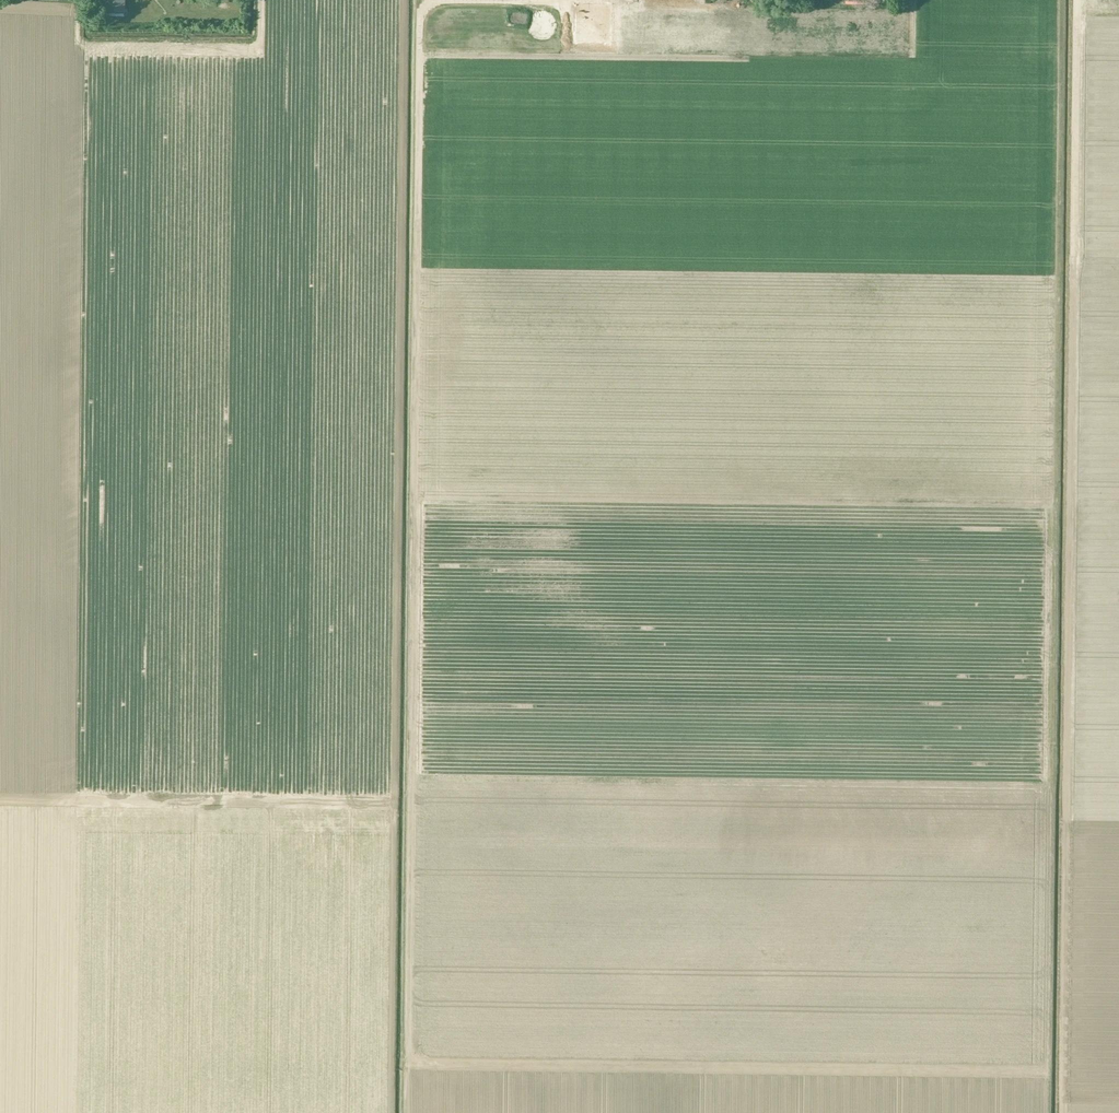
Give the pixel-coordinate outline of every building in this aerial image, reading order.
[(104,13),(124,13),(124,0),(104,0),(104,13)] [(541,40),(542,40),(543,40),(545,40),(546,40),(548,39),(549,38),(550,38),(551,37),(553,35),(554,34),(555,33),(555,32),(556,31),(556,29),(556,27),(556,26),(556,25),(556,24),(556,22),(555,21),(554,19),(554,18),(553,17),(552,17),(551,16),(550,15),(548,14),(547,14),(546,13),(545,13),(543,13),(541,13),(540,13),(538,14),(536,14),(535,15),(534,16),(533,17),(532,19),(531,20),(530,22),(529,24),(529,25),(529,27),(529,29),(530,30),(530,31),(530,32),(531,33),(532,35),(533,36),(534,37),(536,38),(537,39),(539,40),(541,40)] [(601,25),(574,25),(574,40),(608,41),(608,30),(601,30),(601,25)] [(614,34),(614,42),(631,42),(631,33),(614,34)]
